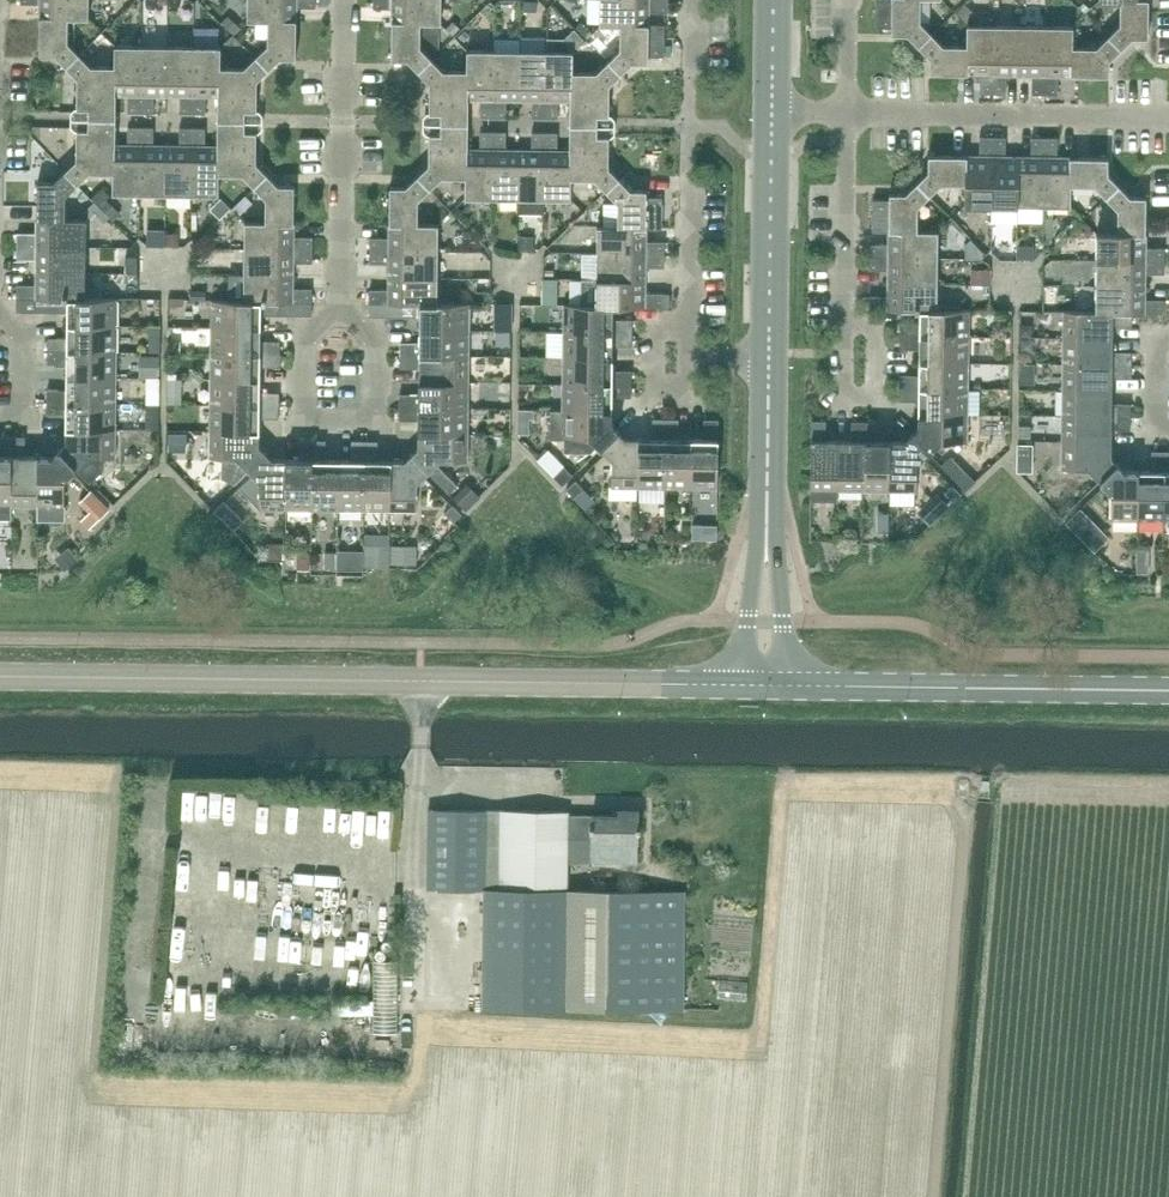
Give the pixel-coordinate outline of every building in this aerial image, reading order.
[(90,0),(22,0),(21,4),(41,4),(40,18),(69,19),(89,19),(90,0)] [(316,0),(248,0),(248,21),(269,21),(269,20),(297,20),(297,7),(316,7),(316,0)] [(442,0),(374,0),(374,1),(374,8),(393,9),(393,21),(421,22),(421,23),(441,23),(442,0)] [(669,0),(600,0),(600,25),(621,26),(621,25),(648,25),(648,24),(649,12),(669,12),(669,0)] [(876,27),(892,28),(892,35),(908,35),(919,46),(932,33),(921,21),(921,0),(876,0),(876,27)] [(1149,0),(1121,0),(1121,1),(1120,24),(1108,36),(1121,49),(1132,37),(1149,38),(1149,0)] [(968,22),(976,15),(967,4),(958,12),(968,22)] [(69,43),(69,19),(40,18),(40,21),(40,55),(56,55),(67,67),(80,54),(69,43)] [(297,46),(297,20),(269,20),(269,21),(268,45),(256,56),(269,69),(280,58),(296,58),(297,46)] [(421,23),(421,22),(393,21),(392,60),(408,60),(419,71),(432,59),(421,47),(421,23)] [(665,56),(665,24),(648,24),(648,25),(621,25),(621,26),(621,49),(609,61),(621,74),(633,63),(649,63),(649,57),(665,56)] [(994,93),(995,25),(968,25),(967,46),(968,46),(968,74),(981,74),(981,93),(994,93)] [(1020,75),(1020,26),(995,25),(994,93),(1007,94),(1007,74),(1020,75)] [(1045,94),(1046,26),(1020,26),(1020,75),(1033,75),(1033,94),(1045,94)] [(1073,47),(1073,26),(1046,26),(1045,94),(1058,94),(1059,75),(1072,75),(1072,47),(1073,47)] [(967,46),(944,45),(932,33),(919,46),(930,58),(930,73),(968,74),(968,46),(967,46)] [(1110,60),(1121,49),(1108,36),(1097,47),(1073,47),(1072,47),(1072,75),(1078,75),(1099,76),(1110,76),(1110,60)] [(521,51),(520,100),(533,100),(533,118),(545,118),(546,51),(547,37),(521,37),(521,51)] [(141,113),(143,46),(115,46),(115,66),(116,66),(116,94),(117,94),(129,95),(129,112),(141,113)] [(168,95),(168,46),(143,46),(141,113),(154,113),(155,95),(168,95)] [(193,114),(194,47),(168,46),(168,95),(181,96),(180,113),(193,114)] [(221,67),(221,47),(194,47),(193,114),(206,114),(206,96),(219,96),(219,95),(220,67),(221,67)] [(494,117),(495,50),(468,50),(467,71),(469,71),(468,98),(468,99),(469,99),(481,99),(481,117),(494,117)] [(520,100),(521,51),(495,50),(494,117),(507,117),(507,99),(520,100)] [(573,72),(574,51),(546,51),(545,118),(558,118),(559,100),(571,100),(572,100),(572,72),(573,72)] [(115,66),(91,66),(80,54),(67,67),(78,78),(78,93),(116,94),(116,66),(115,66)] [(258,80),(269,69),(256,56),(244,68),(221,67),(220,67),(219,95),(257,96),(258,80)] [(467,71),(444,70),(432,59),(419,71),(430,83),(430,98),(468,98),(469,71),(467,71)] [(610,85),(621,74),(609,61),(597,72),(573,72),(572,72),(572,100),(610,100),(610,85)] [(117,94),(116,94),(78,93),(78,109),(116,109),(117,94)] [(257,111),(257,96),(219,95),(219,96),(218,111),(257,111)] [(468,99),(468,98),(430,98),(430,114),(469,114),(469,99),(468,99)] [(610,116),(610,100),(572,100),(571,100),(571,125),(597,126),(596,116),(610,116)] [(468,149),(468,124),(442,124),(442,134),(430,134),(429,150),(467,150),(467,149),(468,149)] [(609,152),(609,136),(597,136),(597,126),(571,125),(570,151),(571,151),(609,152)] [(140,194),(141,127),(128,127),(128,145),(116,145),(115,145),(114,173),(113,194),(140,194)] [(154,145),(154,127),(141,127),(140,194),(166,194),(167,145),(154,145)] [(192,195),(193,128),(180,128),(180,145),(167,145),(166,194),(192,195)] [(206,146),(206,128),(193,128),(192,195),(219,195),(220,174),(218,174),(219,147),(218,147),(218,146),(206,146)] [(116,145),(116,130),(77,129),(77,145),(115,145),(116,145)] [(257,147),(257,132),(218,131),(218,146),(218,147),(219,147),(257,147)] [(493,199),(494,132),(481,132),(480,149),(468,149),(467,149),(467,150),(467,178),(466,178),(466,198),(493,199)] [(506,150),(506,132),(494,132),(493,199),(519,199),(519,150),(506,150)] [(545,200),(545,133),(532,132),(532,150),(519,150),(519,199),(518,214),(545,215),(545,200)] [(558,150),(558,133),(545,133),(545,200),(572,200),(572,179),(571,179),(571,151),(570,151),(558,150)] [(992,205),(993,137),(980,137),(980,156),(967,156),(967,184),(965,184),(965,205),(992,205)] [(1006,156),(1006,137),(993,137),(992,205),(1018,205),(1019,157),(1006,156)] [(1044,206),(1045,138),(1039,138),(1032,137),(1032,157),(1019,157),(1018,205),(1044,206)] [(1057,157),(1058,138),(1045,138),(1044,206),(1071,206),(1071,186),(1070,186),(1070,157),(1057,157)] [(114,173),(115,145),(77,145),(77,160),(66,171),(78,184),(90,173),(114,173)] [(257,162),(257,147),(219,147),(218,174),(220,174),(243,175),(255,187),(268,174),(257,162)] [(467,178),(467,150),(429,150),(429,165),(418,176),(431,189),(442,178),(466,178),(467,178)] [(609,167),(609,152),(571,151),(571,179),(572,179),(596,180),(607,192),(620,178),(609,167)] [(967,156),(953,156),(936,156),(929,155),(929,171),(917,183),(930,196),(942,184),(965,184),(967,184),(967,156)] [(1108,158),(1081,157),(1070,157),(1070,186),(1071,186),(1095,186),(1106,198),(1119,185),(1108,174),(1108,158)] [(66,196),(78,184),(66,171),(54,182),(38,182),(38,220),(66,220),(66,219),(66,196)] [(295,185),(279,185),(268,174),(255,187),(266,198),(266,222),(266,223),(294,224),(295,185)] [(406,187),(390,188),(390,225),(418,224),(419,201),(431,189),(418,176),(406,187)] [(647,190),(631,190),(620,178),(607,192),(619,203),(618,227),(618,228),(646,228),(646,229),(663,229),(663,197),(647,197),(647,190)] [(918,207),(930,196),(917,183),(906,193),(890,193),(890,200),(874,199),(873,232),(890,232),(890,231),(918,232),(918,231),(918,207)] [(1146,196),(1130,196),(1119,185),(1106,198),(1118,210),(1118,233),(1118,234),(1146,235),(1146,196)] [(86,247),(86,220),(66,219),(66,220),(38,220),(38,233),(18,233),(18,242),(18,246),(86,247)] [(266,223),(266,222),(245,222),(245,249),(313,250),(313,237),(294,236),(294,224),(266,223)] [(418,224),(390,225),(390,238),(370,237),(370,250),(439,252),(439,224),(418,224)] [(618,228),(618,227),(598,227),(597,254),(665,254),(665,241),(646,241),(646,229),(646,228),(618,228)] [(938,258),(938,231),(918,231),(918,232),(890,231),(890,232),(889,244),(870,244),(870,257),(938,258)] [(165,246),(166,233),(152,233),(152,246),(165,246)] [(166,233),(165,246),(179,246),(179,233),(166,233)] [(1118,234),(1118,233),(1097,233),(1097,260),(1165,261),(1165,254),(1165,248),(1146,248),(1146,235),(1118,234)] [(519,250),(534,250),(534,234),(519,235),(519,250)] [(86,273),(86,247),(18,246),(18,249),(18,259),(37,259),(37,272),(86,273)] [(313,255),(313,250),(245,249),(244,274),(294,275),(294,262),(313,263),(313,255)] [(438,278),(439,252),(370,250),(370,263),(389,264),(389,276),(438,278)] [(665,267),(665,254),(597,254),(597,280),(646,280),(646,267),(665,267)] [(974,254),(975,276),(995,275),(994,254),(974,254)] [(126,271),(135,270),(135,257),(126,257),(126,271)] [(938,284),(938,258),(870,257),(870,270),(889,270),(889,283),(938,284)] [(1165,262),(1165,261),(1097,260),(1096,286),(1145,286),(1145,273),(1165,274),(1165,262)] [(85,299),(85,298),(86,273),(37,272),(37,285),(18,285),(17,299),(68,299),(68,298),(85,299)] [(230,274),(229,300),(244,300),(244,301),(262,301),(262,302),(281,302),(312,303),(313,288),(293,288),(294,275),(244,274),(245,274),(230,274)] [(438,303),(438,278),(389,276),(389,290),(370,289),(370,304),(401,304),(438,304),(438,303)] [(554,293),(554,279),(544,279),(543,293),(554,293)] [(646,293),(646,280),(597,280),(597,305),(597,306),(614,306),(664,307),(665,293),(646,293)] [(937,310),(937,309),(938,284),(889,283),(889,296),(869,296),(869,310),(920,311),(920,310),(937,310)] [(1145,299),(1145,286),(1096,286),(1096,311),(1096,312),(1113,312),(1113,313),(1133,313),(1164,314),(1164,300),(1145,299)] [(117,326),(117,299),(85,298),(85,299),(68,298),(68,299),(17,299),(17,311),(68,312),(68,325),(117,326)] [(312,315),(312,304),(312,303),(262,302),(262,301),(244,301),(244,300),(212,300),(212,326),(261,328),(262,315),(288,315),(312,315)] [(469,331),(470,304),(438,303),(438,304),(401,304),(370,304),(370,316),(420,317),(420,330),(469,331)] [(597,306),(597,305),(565,305),(565,332),(633,333),(633,320),(614,319),(614,306),(597,306)] [(969,337),(969,310),(937,309),(937,310),(920,310),(920,311),(920,323),(901,323),(900,336),(969,337)] [(1096,312),(1096,311),(1064,311),(1064,338),(1113,339),(1113,326),(1132,326),(1133,313),(1113,313),(1113,312),(1096,312)] [(116,352),(117,326),(68,325),(68,338),(49,338),(48,351),(116,352)] [(261,340),(261,328),(212,326),(212,353),(280,354),(280,341),(261,340)] [(469,357),(469,331),(420,330),(420,343),(401,342),(401,355),(469,357)] [(632,346),(633,333),(565,332),(564,358),(613,358),(613,346),(632,346)] [(968,363),(969,337),(900,336),(900,349),(919,349),(919,362),(968,363)] [(1113,352),(1113,339),(1064,338),(1064,364),(1132,365),(1132,352),(1113,352)] [(512,345),(484,342),(482,354),(511,357),(512,345)] [(116,378),(116,352),(48,351),(48,364),(67,364),(67,377),(116,378)] [(280,367),(280,354),(212,353),(212,379),(261,379),(261,366),(280,367)] [(468,382),(469,357),(401,355),(401,368),(420,368),(419,381),(468,382)] [(613,370),(613,358),(564,358),(564,384),(632,384),(632,371),(613,370)] [(968,389),(968,363),(919,362),(919,375),(900,375),(900,388),(968,389)] [(1035,383),(1035,363),(1019,363),(1019,383),(1035,383)] [(1132,378),(1132,365),(1064,364),(1063,390),(1112,390),(1112,377),(1132,378)] [(116,403),(116,378),(67,377),(67,390),(48,389),(48,402),(116,403)] [(176,392),(176,378),(167,378),(167,391),(176,392)] [(260,392),(261,379),(212,379),(211,405),(279,406),(280,393),(260,392)] [(468,408),(468,382),(419,381),(419,394),(400,394),(400,407),(468,408)] [(632,397),(632,384),(564,384),(563,410),(612,410),(613,397),(632,397)] [(968,415),(968,389),(900,388),(900,401),(919,401),(919,414),(968,415)] [(1112,403),(1112,390),(1063,390),(1063,416),(1131,417),(1131,404),(1112,403)] [(115,429),(116,403),(48,402),(48,415),(67,415),(67,428),(115,429)] [(279,418),(279,406),(211,405),(211,430),(260,431),(260,418),(279,418)] [(468,434),(468,408),(400,407),(400,420),(419,420),(419,433),(468,434)] [(612,424),(612,410),(563,410),(563,411),(551,411),(551,439),(564,439),(564,437),(566,437),(565,451),(590,451),(597,445),(601,449),(619,432),(612,424)] [(967,442),(968,415),(919,414),(918,429),(911,435),(929,453),(941,441),(967,442)] [(1131,429),(1131,417),(1063,416),(1063,442),(1112,442),(1112,429),(1131,429)] [(665,487),(666,419),(653,419),(653,438),(640,438),(639,487),(665,487)] [(691,438),(679,438),(679,419),(666,419),(665,487),(691,488),(691,438)] [(718,488),(719,420),(707,420),(704,419),(704,439),(691,438),(691,488),(718,488)] [(838,500),(838,490),(839,441),(826,440),(826,421),(812,421),(811,500),(838,500)] [(864,490),(865,422),(852,422),(852,441),(839,441),(838,490),(864,490)] [(878,441),(878,422),(865,422),(864,490),(890,490),(890,441),(878,441)] [(115,456),(115,429),(67,428),(67,443),(60,450),(76,468),(89,483),(103,469),(103,456),(115,456)] [(235,484),(249,470),(267,453),(260,446),(260,431),(211,430),(211,458),(222,458),(222,477),(235,484)] [(639,487),(640,438),(625,438),(620,432),(619,432),(601,449),(602,450),(612,461),(612,487),(639,487)] [(467,461),(468,434),(419,433),(419,448),(412,455),(429,473),(448,494),(457,487),(437,465),(441,461),(467,461)] [(12,505),(13,436),(0,436),(0,519),(12,519),(12,505)] [(26,456),(26,436),(13,436),(12,505),(38,505),(39,456),(26,456)] [(312,509),(313,440),(300,440),(300,459),(287,459),(287,508),(312,509)] [(326,460),(326,441),(313,440),(312,509),(338,509),(339,460),(326,460)] [(364,509),(365,441),(352,441),(352,460),(339,460),(338,509),(364,509)] [(378,460),(378,441),(365,441),(364,509),(390,510),(391,461),(378,460)] [(890,490),(890,504),(914,504),(914,491),(917,491),(918,464),(925,457),(916,447),(905,447),(905,441),(891,441),(890,490)] [(1101,482),(1110,473),(1118,464),(1111,457),(1112,442),(1063,442),(1062,469),(1089,469),(1101,482)] [(1018,444),(1017,457),(1032,457),(1032,445),(1032,444),(1018,444)] [(970,447),(957,460),(971,475),(984,462),(970,447)] [(76,468),(60,450),(58,452),(53,456),(39,456),(38,505),(38,520),(65,520),(65,479),(75,470),(76,468)] [(1164,520),(1165,451),(1152,451),(1152,470),(1139,470),(1138,519),(1164,520)] [(429,473),(412,455),(411,456),(405,461),(391,461),(390,510),(417,510),(417,484),(427,474),(429,473)] [(951,456),(941,465),(965,490),(975,481),(951,456)] [(252,474),(239,487),(259,508),(287,508),(287,459),(273,459),(272,465),(262,465),(252,474)] [(1138,519),(1139,470),(1124,470),(1118,464),(1110,473),(1101,482),(1112,493),(1111,519),(1138,519)] [(563,485),(573,475),(565,467),(554,477),(563,485)] [(583,488),(576,481),(567,489),(574,497),(583,488)] [(954,502),(962,494),(953,485),(945,493),(954,502)] [(224,502),(215,511),(233,530),(243,520),(225,501),(224,502)] [(454,522),(462,514),(453,505),(445,513),(454,522)] [(1075,513),(1066,522),(1067,522),(1074,530),(1093,549),(1106,536),(1080,509),(1077,511),(1075,513)] [(698,510),(698,526),(722,527),(723,512),(698,510)] [(890,533),(890,514),(890,512),(877,512),(877,533),(890,533)] [(73,559),(87,548),(78,537),(64,548),(73,559)] [(389,563),(389,544),(365,544),(365,563),(389,563)] [(417,564),(417,545),(392,545),(391,564),(417,564)] [(193,781),(192,811),(228,812),(229,782),(193,781)] [(485,812),(485,810),(428,809),(426,889),(484,890),(482,1006),(682,1009),(684,892),(566,890),(567,837),(573,838),(573,833),(586,833),(586,838),(592,838),(591,861),(638,862),(638,839),(639,811),(618,811),(618,815),(592,815),(592,817),(567,816),(568,812),(504,811),(504,812),(485,812)] [(388,897),(395,875),(286,843),(278,868),(298,873),(287,908),(309,914),(299,950),(334,960),(335,958),(367,967),(383,914),(397,918),(402,901),(388,897)] [(727,970),(727,990),(755,989),(755,970),(727,970)] [(232,988),(231,973),(206,974),(207,989),(232,988)] [(195,1021),(195,1008),(214,1009),(215,997),(175,995),(173,1019),(195,1021)]
